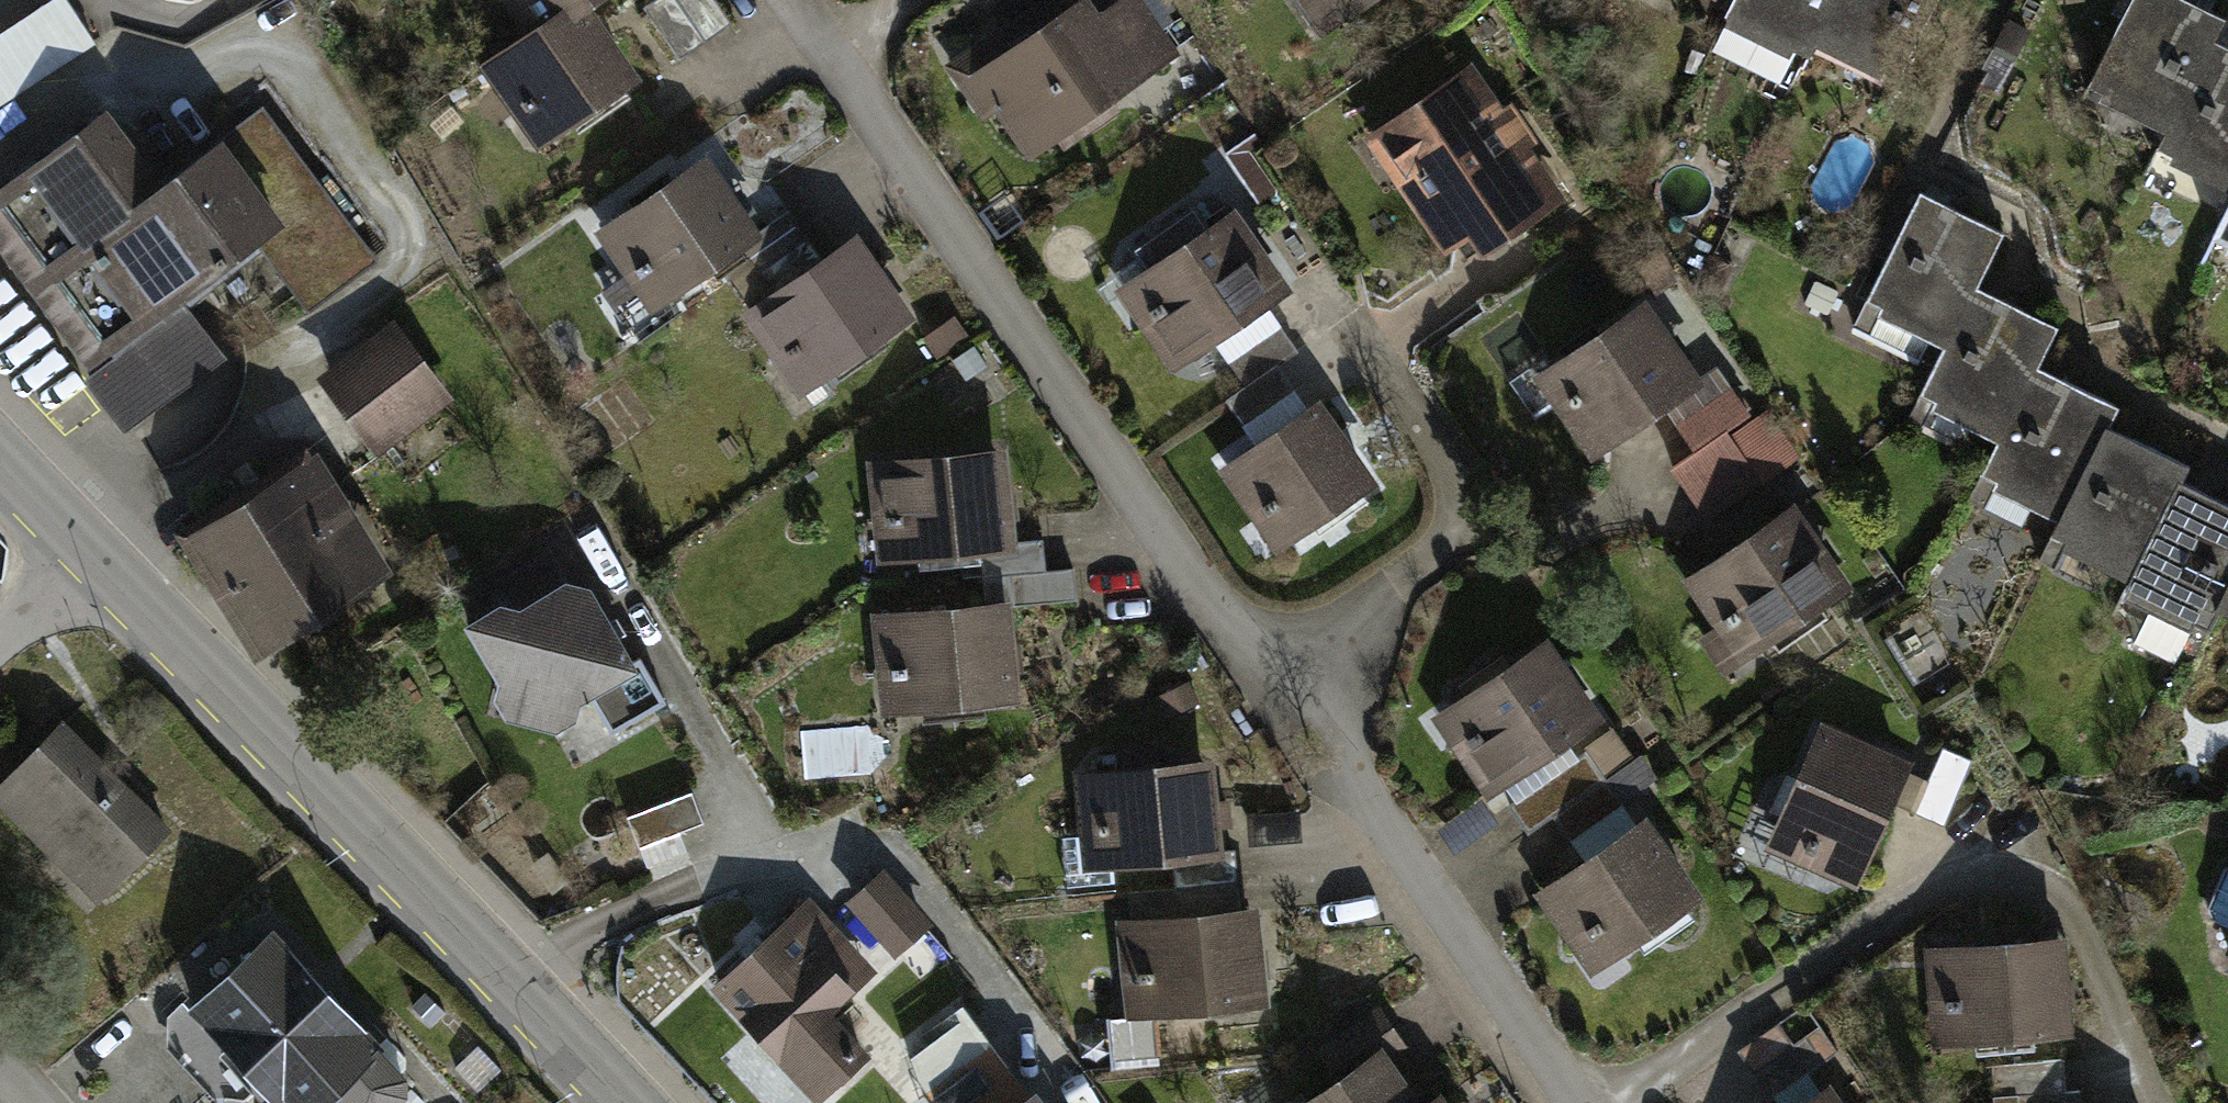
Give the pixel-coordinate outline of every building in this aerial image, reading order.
[(0,32),(0,104),(94,42),(66,0),(48,0),(0,32)] [(541,32),(577,7),(587,0),(519,0),(541,32)] [(705,40),(678,0),(653,0),(644,6),(679,58),(705,40)] [(730,23),(714,0),(678,0),(705,40),(730,23)] [(1034,147),(1172,52),(1136,0),(1132,0),(1093,26),(1079,6),(1061,18),(1049,0),(1047,0),(1007,28),(1020,46),(993,65),(1009,89),(998,97),(1034,147)] [(1342,20),(1372,0),(1328,0),(1342,20)] [(1726,15),(1809,56),(1819,37),(1817,36),(1835,0),(1733,0),(1726,15)] [(1817,36),(1819,37),(1899,77),(1937,0),(1835,0),(1817,36)] [(2187,0),(2130,0),(2088,85),(2168,124),(2170,125),(2212,40),(2214,41),(2225,19),(2187,0)] [(627,79),(577,7),(541,32),(494,64),(527,111),(538,103),(556,128),(627,79)] [(2212,40),(2170,125),(2168,124),(2157,147),(2227,182),(2227,47),(2214,41),(2212,40)] [(1465,73),(1376,135),(1450,243),(1496,211),(1508,230),(1552,200),(1516,148),(1512,151),(1491,120),(1495,118),(1465,73)] [(0,192),(0,234),(37,284),(52,273),(116,358),(89,378),(125,425),(210,362),(176,297),(262,233),(314,301),(370,259),(275,132),(273,133),(259,115),(159,190),(102,115),(0,192)] [(1248,151),(1260,143),(1253,134),(1225,153),(1258,202),(1276,190),(1248,151)] [(701,163),(605,228),(639,278),(650,270),(667,294),(737,247),(752,236),(701,163)] [(2003,232),(1920,192),(1867,300),(1947,339),(1948,339),(1975,285),(1977,286),(2003,232)] [(1161,301),(1147,311),(1180,359),(1218,333),(1257,306),(1279,291),(1229,218),(1211,230),(1193,204),(1130,248),(1147,274),(1144,276),(1161,301)] [(2213,236),(2227,244),(2227,207),(2213,236)] [(737,247),(754,272),(807,236),(788,211),(752,236),(737,247)] [(754,272),(773,298),(824,263),(807,236),(754,272)] [(773,298),(755,311),(789,359),(800,351),(817,376),(901,317),(850,245),(824,263),(773,298)] [(1977,286),(1975,285),(1948,339),(1947,339),(1920,393),(2001,433),(2002,434),(2036,365),(2037,366),(2057,326),(1977,286)] [(1257,306),(1218,333),(1234,356),(1273,329),(1257,306)] [(1573,392),(1562,400),(1596,449),(1691,383),(1640,310),(1556,368),(1573,392)] [(952,316),(922,337),(936,357),(966,337),(952,316)] [(1273,329),(1234,356),(1228,360),(1245,386),(1276,364),(1297,350),(1280,325),(1273,329)] [(395,338),(334,384),(374,437),(435,391),(395,338)] [(1276,364),(1245,386),(1225,400),(1243,426),(1294,390),(1276,364)] [(2037,366),(2036,365),(2002,434),(2001,433),(1981,473),(2062,513),(2063,514),(2107,426),(2108,426),(2118,406),(2037,366)] [(1724,431),(1748,415),(1730,389),(1679,424),(1697,450),(1724,431)] [(1294,390),(1243,426),(1258,449),(1310,413),(1294,390)] [(1278,507),(1295,531),(1366,483),(1315,410),(1310,413),(1258,449),(1233,466),(1267,515),(1278,507)] [(1741,456),(1759,483),(1777,470),(1746,425),(1728,437),(1741,456)] [(2108,426),(2107,426),(2063,514),(2062,513),(2051,533),(2132,573),(2133,573),(2179,480),(2181,481),(2188,466),(2108,426)] [(1690,493),(1741,456),(1728,437),(1724,431),(1697,450),(1673,467),(1690,493)] [(996,455),(881,466),(887,524),(900,523),(903,553),(980,545),(1004,543),(996,455)] [(1759,483),(1741,456),(1690,493),(1707,518),(1759,483)] [(299,468),(246,501),(317,612),(370,578),(299,468)] [(2179,480),(2133,573),(2132,573),(2125,587),(2154,601),(2133,642),(2174,663),(2195,622),(2209,629),(2222,601),(2220,600),(2227,584),(2227,504),(2181,481),(2179,480)] [(246,501),(194,535),(264,645),(317,612),(246,501)] [(1788,514),(1694,579),(1727,628),(1738,620),(1755,645),(1839,586),(1788,514)] [(1004,543),(980,545),(981,560),(957,563),(958,579),(983,577),(1045,571),(1042,540),(1004,543)] [(513,616),(565,585),(549,555),(477,597),(486,615),(505,604),(513,616)] [(1045,571),(983,577),(986,608),(1000,607),(1076,600),(1073,568),(1045,571)] [(2220,600),(2222,601),(2227,604),(2227,584),(2220,600)] [(486,615),(469,625),(499,677),(519,666),(540,703),(562,708),(588,694),(611,732),(665,702),(639,658),(630,663),(587,590),(565,585),(513,616),(505,604),(486,615)] [(986,608),(885,618),(891,677),(904,676),(906,705),(1008,695),(1000,607),(986,608)] [(1539,647),(1456,706),(1473,730),(1462,737),(1496,786),(1590,720),(1539,647)] [(1164,694),(1173,711),(1196,699),(1187,682),(1164,694)] [(61,725),(0,785),(0,799),(50,850),(60,840),(107,888),(166,830),(61,725)] [(1585,752),(1601,775),(1630,755),(1612,729),(1583,749),(1585,752)] [(1802,850),(1856,873),(1888,801),(1903,768),(1822,732),(1780,826),(1808,838),(1802,850)] [(1928,779),(1914,812),(1944,826),(1973,760),(1943,747),(1928,779)] [(1118,752),(1119,771),(1158,767),(1157,749),(1118,752)] [(1509,804),(1527,831),(1552,814),(1603,779),(1601,775),(1585,752),(1560,769),(1557,764),(1520,789),(1524,794),(1509,804)] [(1603,779),(1621,802),(1650,783),(1633,759),(1603,779)] [(1119,771),(1088,774),(1093,834),(1107,832),(1109,861),(1171,855),(1210,851),(1202,763),(1158,767),(1119,771)] [(1914,812),(1928,779),(1903,768),(1888,801),(1914,812)] [(1603,779),(1552,814),(1570,840),(1622,804),(1621,802),(1603,779)] [(703,822),(691,792),(626,816),(638,847),(640,846),(648,866),(686,852),(678,832),(703,822)] [(1622,804),(1570,840),(1586,863),(1638,827),(1622,804)] [(1548,889),(1585,942),(1605,928),(1618,948),(1690,899),(1640,826),(1638,827),(1586,863),(1548,889)] [(1171,855),(1175,886),(1237,880),(1234,850),(1210,851),(1171,855)] [(2225,867),(2208,907),(2214,919),(2227,925),(2227,866),(2225,867)] [(854,900),(896,946),(922,923),(881,876),(854,900)] [(1175,886),(1178,918),(1240,912),(1237,880),(1175,886)] [(806,904),(719,984),(821,1094),(863,1056),(824,1014),(851,989),(809,944),(827,927),(806,904)] [(1178,918),(1131,923),(1136,981),(1150,980),(1153,1010),(1256,1000),(1247,912),(1240,912),(1178,918)] [(283,1102),(315,1102),(333,1087),(349,1102),(390,1102),(403,1091),(403,1076),(271,936),(190,1012),(182,1003),(168,1016),(223,1075),(241,1058),(283,1102)] [(2053,941),(1938,951),(1943,1009),(1959,1008),(1961,1038),(1990,1036),(2061,1030),(2053,941)] [(1753,1071),(1819,1025),(1804,1003),(1738,1048),(1753,1071)] [(962,1022),(982,1050),(991,1043),(962,1004),(953,1011),(962,1022)] [(1376,1055),(1395,1042),(1374,1013),(1323,1048),(1343,1078),(1307,1102),(1410,1102),(1376,1055)] [(927,1091),(982,1050),(962,1022),(914,1057),(927,1091)] [(1819,1025),(1753,1071),(1771,1097),(1808,1071),(1837,1051),(1819,1025)] [(982,1050),(1003,1078),(970,1102),(1026,1102),(1032,1098),(991,1043),(982,1050)] [(927,1091),(936,1102),(970,1102),(1003,1078),(982,1050),(927,1091)] [(1994,1096),(2065,1091),(2063,1058),(1992,1063),(1994,1096)] [(1771,1097),(1776,1102),(1811,1102),(1824,1094),(1808,1071),(1771,1097)] [(1994,1096),(1995,1102),(2080,1102),(2079,1090),(2065,1091),(1994,1096)] [(1824,1094),(1811,1102),(1831,1102),(1824,1094)]
